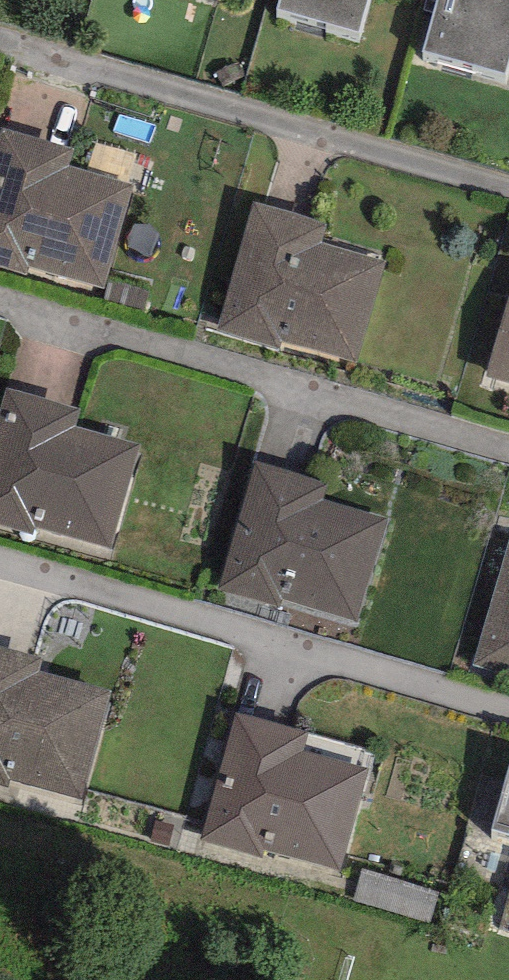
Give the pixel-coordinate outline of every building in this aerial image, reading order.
[(277,8),(359,32),(367,0),(280,0),(277,8)] [(423,51),(505,73),(508,58),(508,0),(437,0),(423,51)] [(27,274),(30,266),(105,290),(134,185),(72,165),(76,150),(3,128),(0,138),(0,267),(27,274)] [(218,331),(280,349),(282,341),(356,363),(387,260),(324,241),(329,224),(256,203),(218,331)] [(487,375),(508,382),(508,300),(487,375)] [(8,387),(0,413),(0,526),(33,535),(35,527),(109,548),(140,445),(76,426),(81,409),(8,387)] [(330,483),(254,461),(215,591),(283,611),(285,604),(359,625),(391,517),(325,498),(330,483)] [(473,665),(508,675),(508,543),(473,665)] [(0,646),(0,785),(8,788),(10,780),(84,799),(111,691),(38,670),(42,657),(0,646)] [(308,733),(237,713),(200,840),(262,858),(264,851),(340,870),(369,768),(303,751),(308,733)] [(492,828),(508,833),(508,768),(492,828)] [(175,825),(155,821),(150,841),(170,846),(175,825)] [(441,891),(362,868),(352,902),(431,925),(441,891)] [(500,930),(508,932),(508,896),(500,930)]
